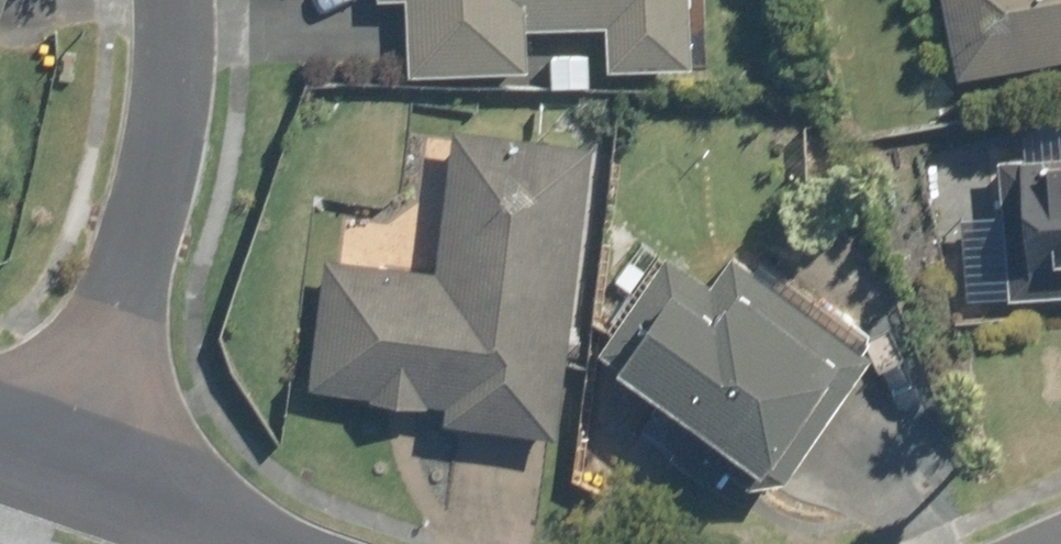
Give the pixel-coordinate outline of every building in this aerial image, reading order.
[(407,73),(521,77),(523,23),(604,26),(603,63),(686,65),(687,0),(409,0),(407,73)] [(957,78),(1060,55),(1060,0),(939,0),(957,78)] [(327,260),(314,392),(449,405),(448,419),(560,430),(588,145),(454,131),(440,271),(327,260)] [(1002,152),(1004,295),(1060,294),(1060,150),(1002,152)] [(724,285),(660,242),(589,350),(778,476),(866,343),(741,260),(724,285)]
